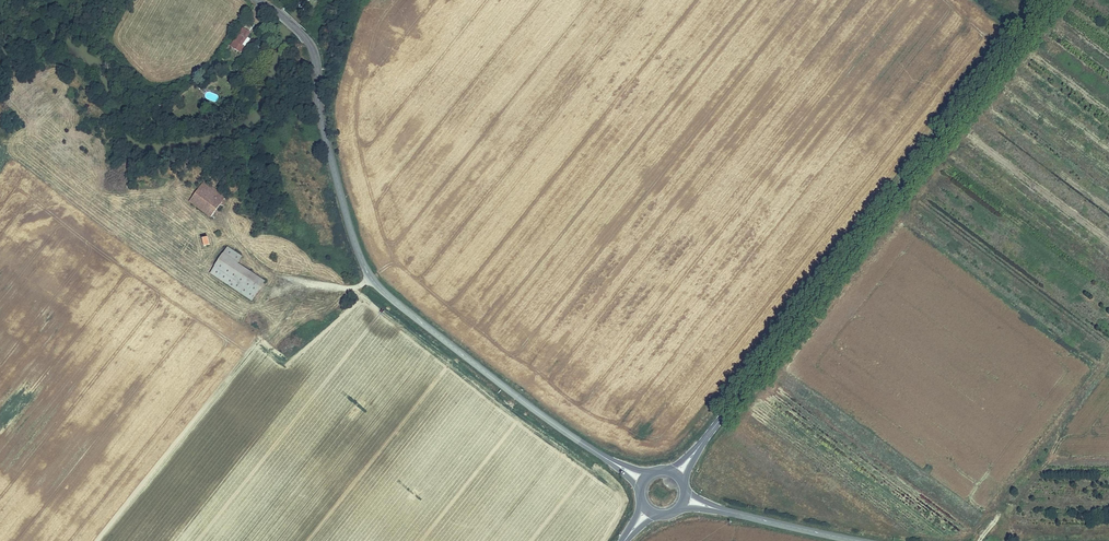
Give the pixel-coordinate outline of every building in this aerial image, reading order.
[(265,11),(262,16),(269,21),(272,17),(265,11)] [(244,27),(231,45),(239,51),(244,44),(240,42),(249,30),(244,27)] [(204,188),(190,208),(212,222),(225,202),(204,188)] [(242,191),(227,194),(229,200),(243,198),(242,191)] [(225,252),(213,272),(254,297),(262,283),(237,268),(241,262),(225,252)]
